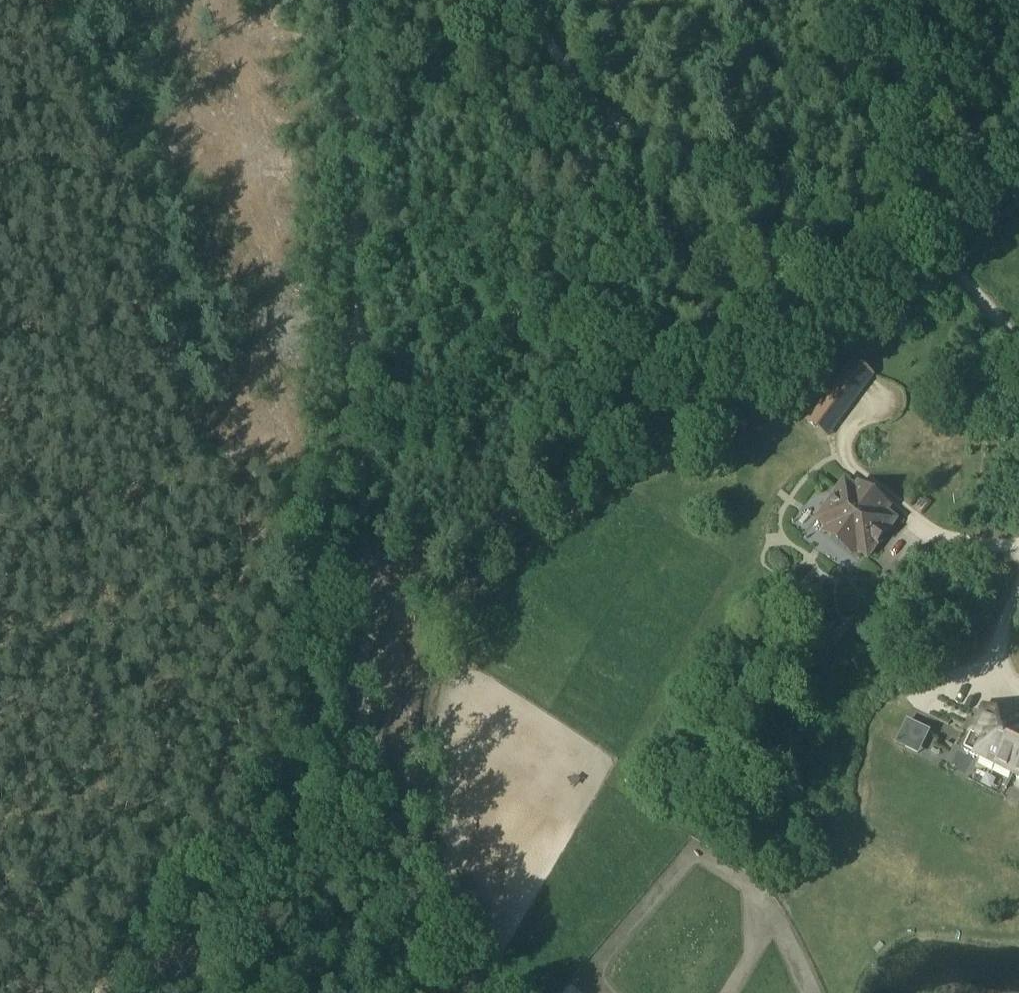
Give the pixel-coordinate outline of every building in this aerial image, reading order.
[(838,385),(821,408),(840,422),(857,399),(845,390),(838,385)] [(821,408),(809,425),(812,428),(827,439),(840,422),(821,408)] [(891,508),(849,478),(815,523),(866,560),(897,521),(887,514),(891,508)] [(841,627),(830,641),(837,648),(849,634),(841,627)] [(975,756),(972,761),(1012,781),(1014,776),(1018,767),(1018,727),(988,711),(966,752),(975,756)] [(929,733),(908,722),(896,745),(918,756),(929,733)] [(473,894),(456,900),(464,922),(481,914),(488,911),(480,891),(473,894)]
